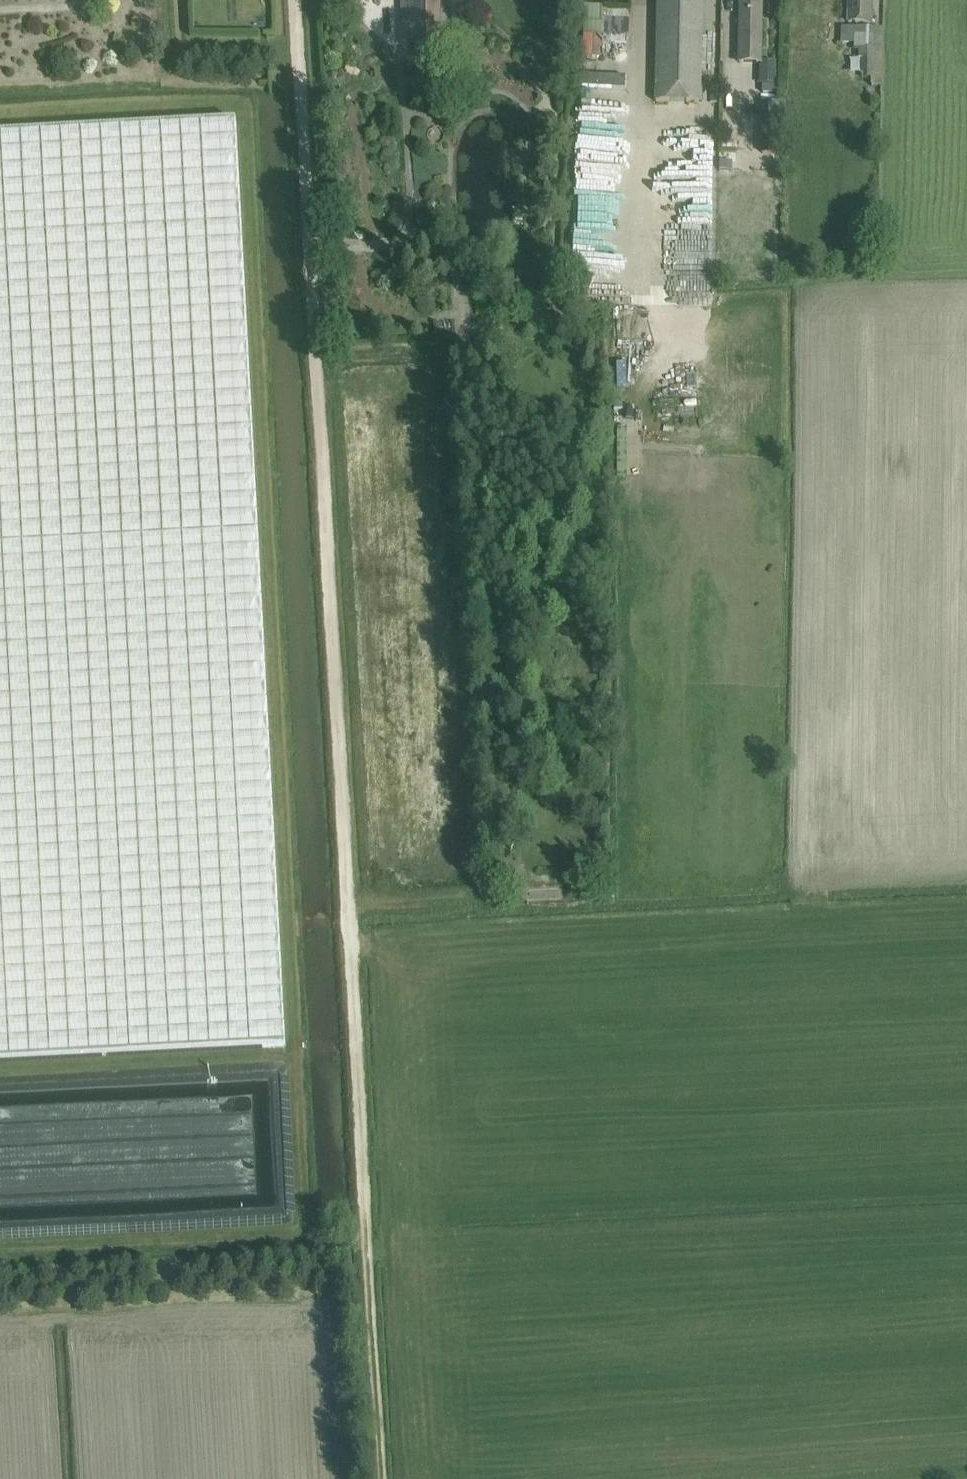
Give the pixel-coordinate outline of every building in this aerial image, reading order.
[(441,0),(402,0),(402,46),(442,45),(441,0)] [(656,101),(700,102),(702,0),(658,0),(656,101)] [(763,0),(739,0),(738,64),(758,64),(759,83),(776,84),(776,63),(762,62),(763,0)] [(849,22),(872,23),(873,0),(850,0),(849,22)] [(880,27),(854,28),(855,48),(861,48),(861,58),(862,58),(862,77),(876,77),(876,47),(881,47),(880,27)] [(284,1045),(234,121),(0,133),(0,1060),(284,1045)]
